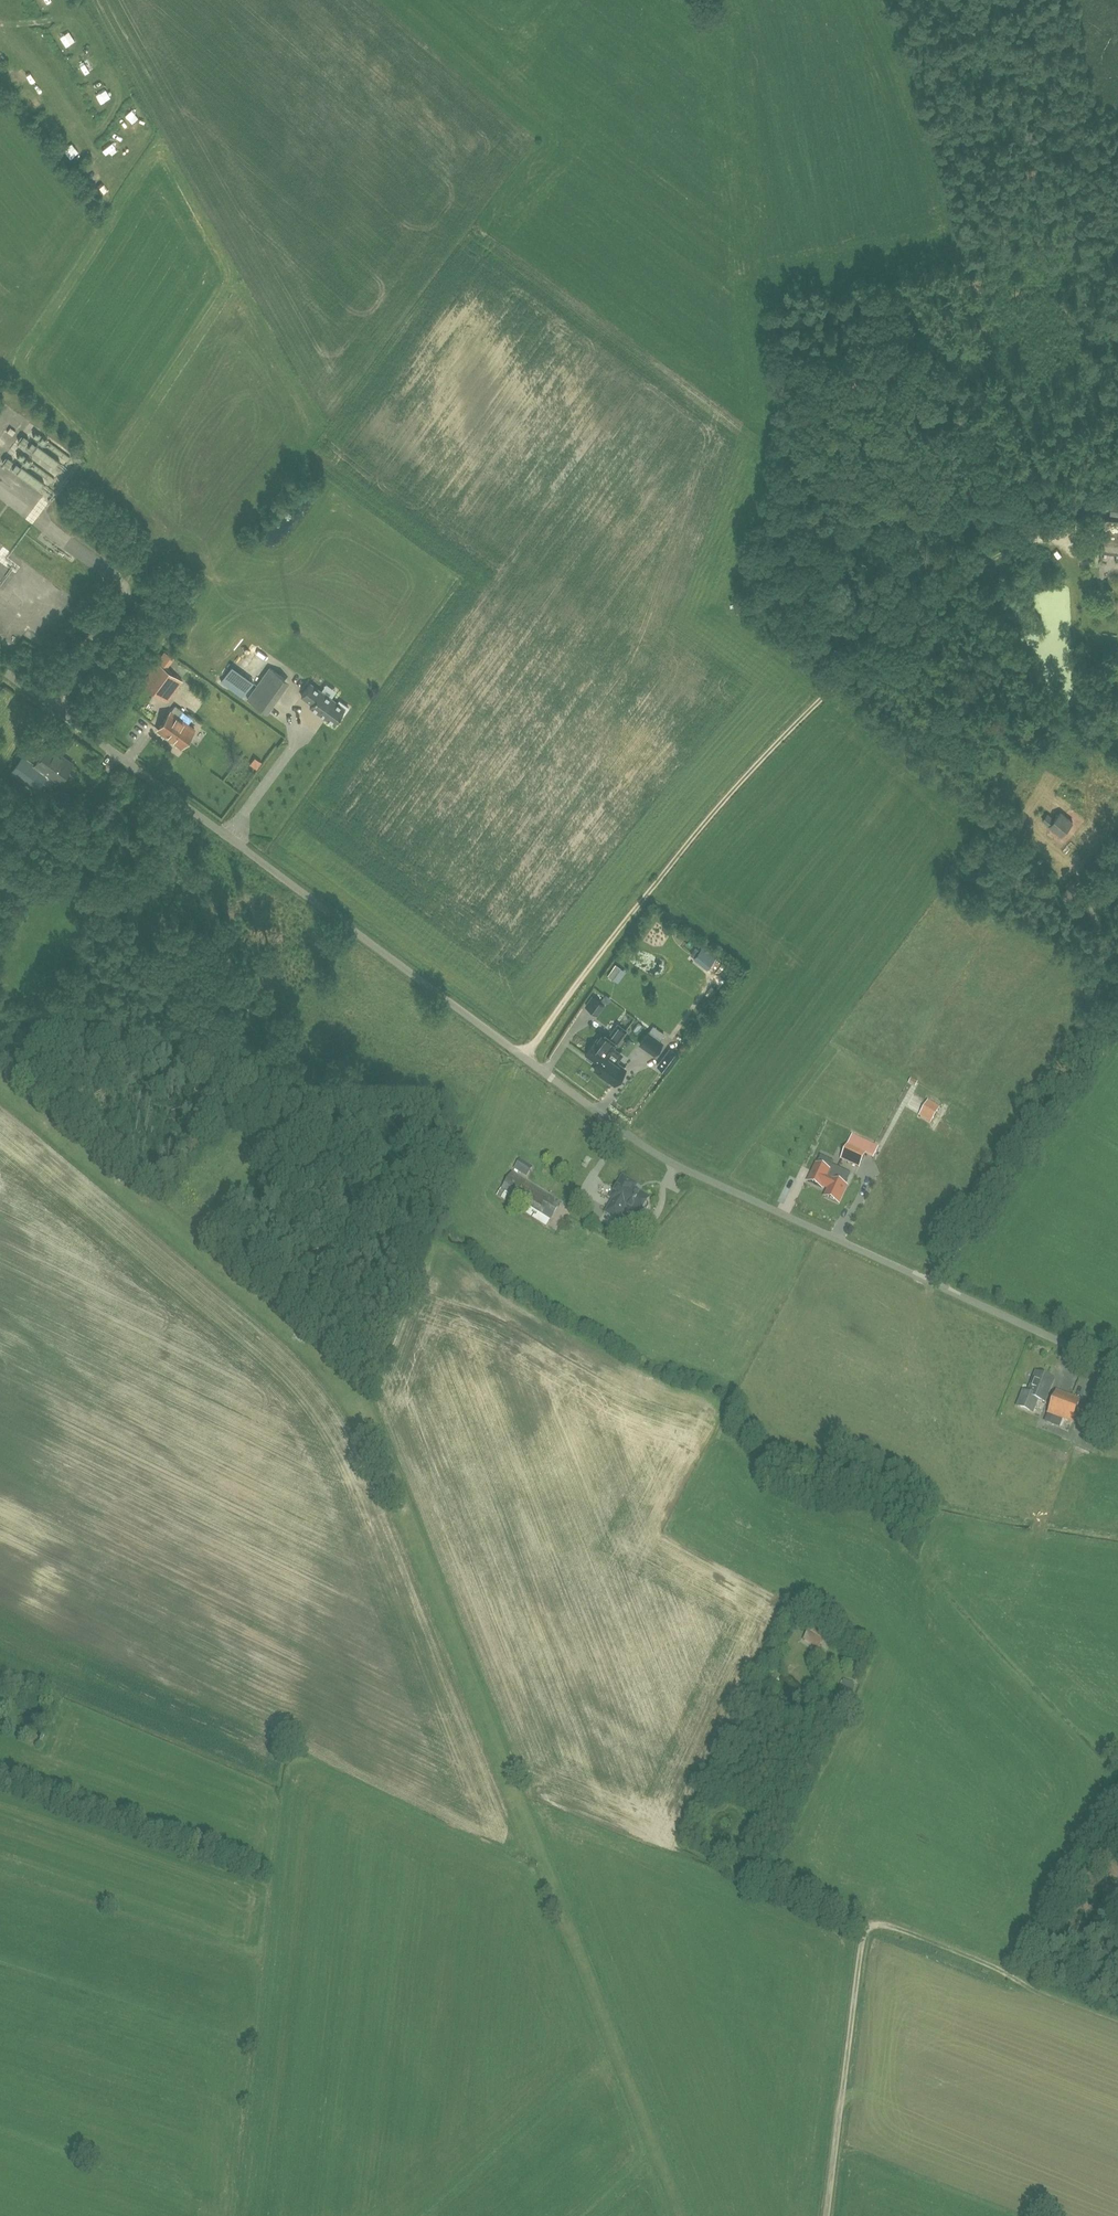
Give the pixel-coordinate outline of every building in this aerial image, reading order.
[(20,447),(28,450),(30,443),(22,440),(20,447)] [(10,472),(15,466),(8,461),(4,467),(10,472)] [(1104,519),(1101,551),(1117,553),(1117,520),(1104,519)] [(4,622),(2,618),(16,611),(13,604),(18,597),(10,591),(8,588),(0,586),(0,623),(4,622)] [(166,701),(181,681),(157,663),(142,682),(166,701)] [(247,699),(265,712),(288,681),(270,668),(247,699)] [(310,684),(301,696),(312,704),(310,706),(334,724),(341,714),(343,715),(346,711),(344,709),(346,706),(339,701),(337,704),(329,698),(328,700),(320,694),(321,692),(310,684)] [(184,723),(184,722),(189,715),(175,705),(158,729),(182,747),(194,730),(184,723)] [(140,737),(145,714),(125,709),(120,732),(140,737)] [(52,759),(57,752),(52,748),(42,761),(43,762),(39,767),(44,771),(47,768),(48,769),(54,760),(52,759)] [(73,763),(57,752),(52,759),(54,760),(48,769),(47,768),(44,771),(39,767),(29,760),(30,759),(24,754),(16,765),(22,769),(19,773),(39,788),(47,776),(58,784),(73,763)] [(20,788),(16,794),(21,799),(26,792),(20,788)] [(1062,836),(1073,822),(1061,813),(1055,820),(1048,815),(1043,820),(1062,836)] [(703,946),(702,947),(693,959),(714,975),(723,963),(723,962),(703,946)] [(586,1006),(592,1011),(599,1002),(593,997),(586,1006)] [(621,1055),(612,1048),(626,1031),(618,1025),(609,1037),(602,1033),(586,1055),(587,1055),(585,1058),(591,1062),(593,1060),(596,1062),(596,1061),(599,1063),(594,1069),(607,1078),(606,1079),(614,1085),(625,1070),(615,1063),(621,1055)] [(647,1032),(638,1045),(654,1056),(663,1043),(647,1032)] [(673,1064),(680,1055),(670,1048),(663,1057),(657,1066),(667,1073),(673,1064)] [(648,1052),(639,1061),(645,1067),(654,1059),(648,1052)] [(931,1123),(941,1107),(929,1100),(919,1116),(931,1123)] [(939,1122),(933,1131),(938,1135),(944,1126),(939,1122)] [(874,1157),(879,1147),(853,1135),(841,1159),(859,1168),(866,1154),(874,1157)] [(521,1160),(515,1168),(527,1176),(533,1168),(521,1160)] [(836,1174),(839,1169),(832,1165),(831,1168),(819,1162),(818,1165),(817,1164),(809,1181),(822,1188),(823,1185),(829,1188),(825,1197),(839,1204),(847,1186),(845,1185),(848,1180),(836,1174)] [(538,1212),(549,1195),(513,1172),(502,1189),(538,1212)] [(629,1197),(634,1189),(637,1184),(623,1176),(611,1197),(614,1199),(620,1203),(622,1201),(625,1203),(629,1196),(629,1197)] [(647,1203),(647,1202),(650,1198),(634,1189),(629,1197),(629,1196),(625,1203),(622,1201),(620,1203),(614,1199),(606,1212),(618,1219),(626,1206),(640,1214),(642,1210),(643,1210),(644,1210),(645,1210),(646,1210),(647,1209),(648,1209),(648,1208),(649,1207),(649,1206),(649,1205),(649,1204),(648,1204),(648,1203),(647,1203)] [(510,1204),(519,1209),(523,1202),(514,1197),(510,1204)] [(526,1204),(522,1210),(532,1217),(536,1211),(526,1204)] [(535,1221),(548,1228),(553,1220),(540,1213),(535,1221)] [(1040,1374),(1036,1373),(1028,1393),(1023,1392),(1018,1407),(1033,1413),(1038,1400),(1046,1402),(1052,1387),(1049,1386),(1052,1379),(1046,1377),(1045,1374),(1042,1373),(1040,1374)] [(1073,1422),(1081,1401),(1057,1392),(1049,1413),(1054,1415),(1051,1423),(1061,1426),(1063,1419),(1073,1422)] [(811,1627),(804,1640),(819,1650),(827,1636),(811,1627)] [(854,1684),(842,1680),(838,1693),(849,1697),(854,1684)]
